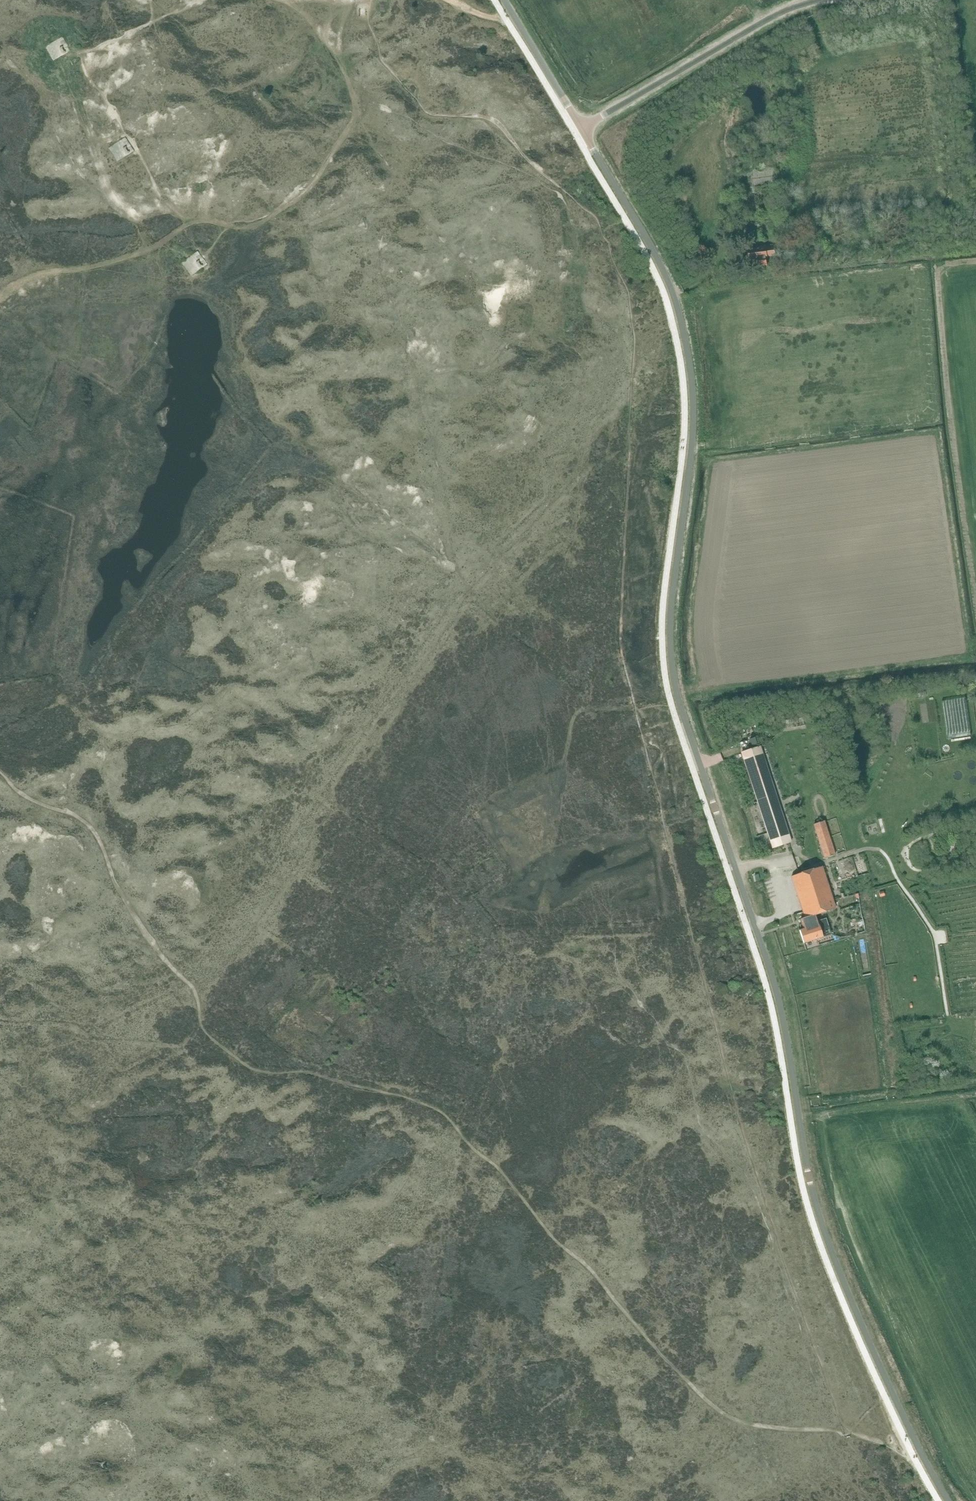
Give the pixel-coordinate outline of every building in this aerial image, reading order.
[(72,51),(63,37),(46,47),(54,61),(72,51)] [(135,151),(126,137),(109,148),(118,162),(135,151)] [(789,237),(785,237),(786,246),(798,245),(797,235),(789,236),(789,237)] [(758,249),(750,250),(751,260),(757,259),(758,266),(768,265),(767,258),(768,258),(768,256),(776,256),(775,247),(767,248),(767,246),(758,247),(758,249)] [(208,265),(198,252),(182,264),(191,277),(208,265)] [(768,835),(772,848),(784,844),(791,842),(789,834),(775,791),(760,747),(742,753),(761,814),(768,835)] [(825,821),(814,825),(824,859),(829,857),(836,855),(825,821)] [(805,919),(807,918),(816,915),(836,909),(828,884),(823,867),(816,869),(792,876),(805,918),(805,919)] [(823,937),(816,915),(807,918),(805,919),(805,918),(801,919),(804,930),(799,931),(803,943),(823,937)]
